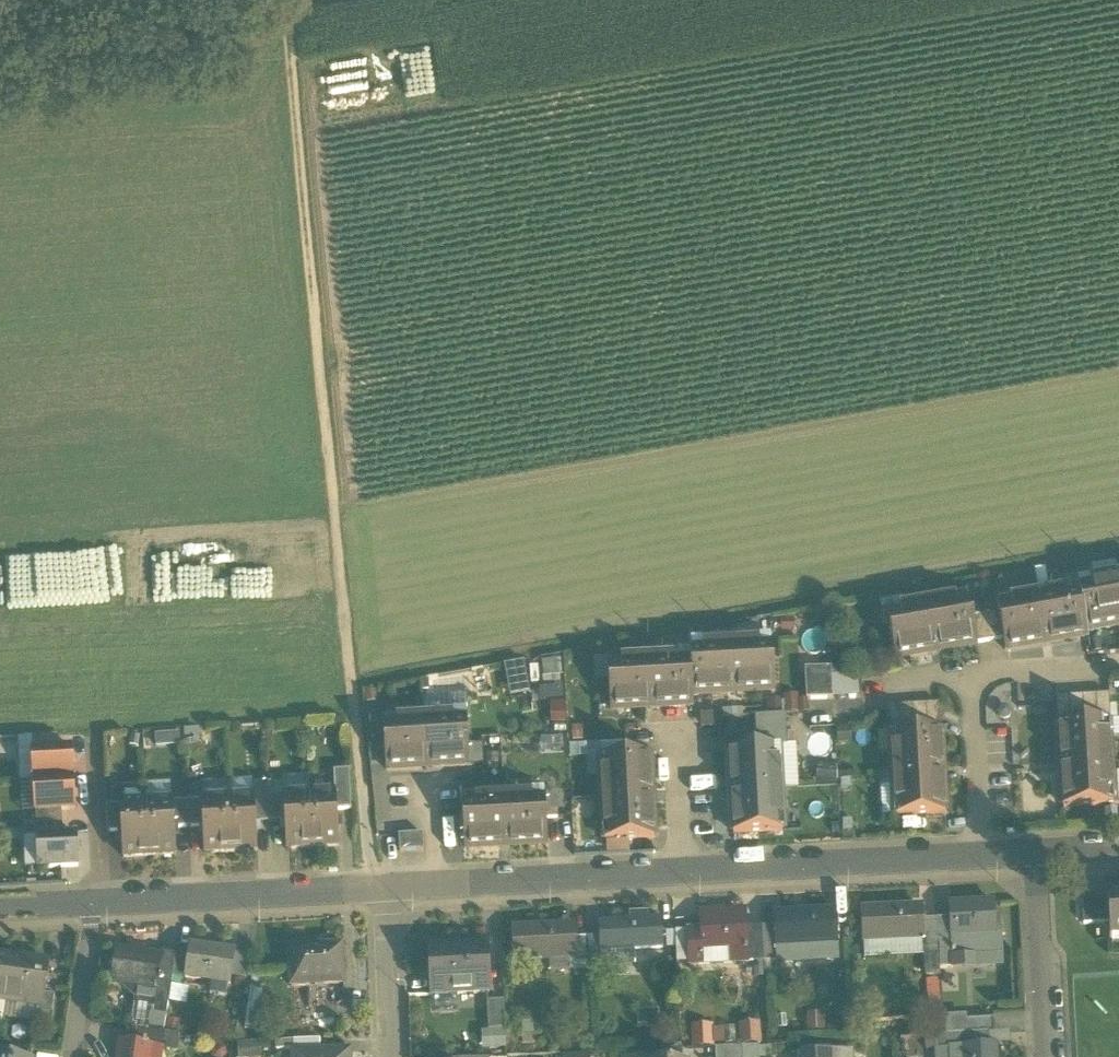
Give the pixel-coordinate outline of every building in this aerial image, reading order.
[(1078,588),(1086,633),(1118,627),(1118,576),(1077,584),(1078,588)] [(1087,637),(1086,633),(1078,588),(996,603),(998,615),(1003,640),(1005,652),(1087,637)] [(886,611),(895,660),(977,645),(973,619),(968,596),(886,611)] [(998,615),(986,617),(990,642),(1003,640),(998,615)] [(977,645),(990,642),(986,617),(973,619),(977,645)] [(690,646),(691,657),(693,696),(776,692),(773,642),(690,646)] [(693,707),(693,696),(691,657),(608,661),(611,711),(693,707)] [(506,664),(512,699),(532,695),(526,661),(506,664)] [(805,671),(807,701),(833,701),(832,679),(831,670),(805,671)] [(832,679),(833,701),(859,699),(858,677),(832,679)] [(1108,722),(1111,722),(1109,696),(1096,697),(1097,723),(1108,722)] [(1071,724),(1084,723),(1083,697),(1070,698),(1071,724)] [(1084,723),(1097,723),(1096,697),(1083,697),(1084,723)] [(1058,725),(1071,724),(1070,698),(1057,699),(1058,725)] [(939,705),(926,706),(928,732),(941,731),(939,705)] [(915,733),(928,732),(926,706),(913,707),(915,733)] [(891,734),(902,734),(900,707),(887,708),(887,712),(889,734),(891,734)] [(902,734),(915,733),(913,707),(900,707),(902,734)] [(383,721),(386,771),(470,766),(467,716),(383,721)] [(756,724),(757,750),(779,749),(788,748),(786,722),(756,724)] [(1063,809),(1113,806),(1111,775),(1108,722),(1097,723),(1084,723),(1071,724),(1058,725),(1063,809)] [(200,731),(184,731),(184,749),(197,748),(200,744),(200,731)] [(891,734),(896,818),(946,815),(941,731),(928,732),(915,733),(902,734),(891,734)] [(155,736),(156,749),(180,748),(179,735),(155,736)] [(32,739),(32,752),(58,751),(58,738),(32,739)] [(33,754),(32,752),(32,739),(19,740),(19,754),(33,754)] [(779,749),(781,782),(798,781),(796,748),(788,748),(779,749)] [(729,752),(734,835),(784,833),(781,782),(779,749),(757,750),(729,752)] [(21,784),(34,783),(73,781),(72,750),(58,751),(32,752),(33,754),(19,754),(21,784)] [(600,758),(605,842),(655,839),(650,756),(600,758)] [(336,796),(337,813),(351,812),(349,773),(334,774),(335,796),(336,796)] [(283,780),(283,786),(284,798),(310,797),(309,779),(283,780)] [(75,811),(73,781),(34,783),(36,813),(62,812),(75,811)] [(228,782),(228,801),(253,800),(252,787),(252,781),(228,782)] [(228,801),(228,782),(201,784),(202,803),(228,801)] [(36,813),(34,783),(21,784),(23,814),(36,813)] [(146,806),(173,804),(172,786),(146,787),(146,806)] [(256,826),(270,825),(269,799),(268,786),(252,787),(253,800),(255,800),(256,826)] [(283,786),(268,786),(269,799),(284,798),(283,786)] [(462,800),(465,850),(548,845),(545,795),(462,800)] [(335,796),(310,797),(313,849),(339,848),(337,813),(336,796),(335,796)] [(287,851),(313,849),(310,797),(284,798),(285,825),(287,851)] [(284,798),(269,799),(270,825),(285,825),(284,798)] [(253,800),(228,801),(231,854),(258,852),(256,826),(255,800),(253,800)] [(205,855),(231,854),(228,801),(202,803),(203,829),(205,855)] [(173,804),(174,830),(189,830),(187,803),(173,804)] [(187,803),(189,830),(203,829),(202,803),(187,803)] [(173,804),(146,806),(149,858),(176,857),(174,830),(173,804)] [(123,859),(149,858),(146,806),(120,807),(121,833),(123,859)] [(106,808),(107,834),(121,833),(120,807),(106,808)] [(63,838),(62,825),(62,812),(36,813),(36,826),(37,839),(63,838)] [(398,837),(399,853),(424,851),(423,836),(398,837)] [(37,839),(39,870),(78,868),(76,837),(63,838),(37,839)] [(39,870),(37,839),(24,840),(25,871),(39,870)] [(1087,904),(1088,928),(1113,927),(1111,903),(1087,904)] [(951,920),(951,939),(997,937),(996,918),(995,904),(950,907),(951,920)] [(862,912),(864,943),(924,940),(925,940),(924,922),(924,910),(882,913),(882,911),(862,912)] [(633,915),(634,924),(648,923),(647,915),(633,915)] [(776,928),(777,948),(778,948),(838,945),(836,915),(794,917),(794,915),(775,916),(776,928)] [(701,920),(701,932),(702,952),(703,952),(728,951),(747,950),(748,949),(747,930),(746,918),(701,920)] [(1001,918),(996,918),(997,937),(951,939),(952,947),(953,947),(954,955),(1003,953),(1001,918)] [(951,920),(937,921),(939,947),(940,969),(953,968),(954,955),(953,947),(952,947),(951,939),(951,920)] [(925,948),(939,947),(937,921),(924,922),(925,940),(924,940),(925,948)] [(601,939),(602,953),(635,951),(663,949),(661,922),(648,923),(634,924),(600,926),(601,939)] [(776,928),(762,929),(764,963),(779,962),(778,948),(777,948),(776,928)] [(513,930),(515,962),(550,960),(575,959),(576,959),(575,940),(574,929),(533,931),(532,929),(513,930)] [(747,964),(764,963),(762,929),(747,930),(748,949),(747,950),(747,964)] [(704,966),(703,952),(702,952),(701,932),(688,933),(688,935),(690,963),(690,967),(704,966)] [(675,936),(677,963),(690,963),(688,935),(675,936)] [(601,939),(588,940),(589,966),(603,966),(602,953),(601,939)] [(575,967),(589,966),(588,940),(575,940),(576,959),(575,959),(575,967)] [(838,958),(838,945),(778,948),(779,962),(838,958)] [(457,989),(457,996),(489,994),(486,947),(429,950),(431,990),(457,989)] [(184,980),(228,987),(230,974),(233,955),(231,954),(189,948),(189,952),(184,980)] [(289,950),(291,990),(344,988),(342,948),(289,950)] [(176,950),(175,956),(172,978),(184,980),(189,952),(176,950)] [(230,974),(247,977),(252,953),(232,950),(231,954),(233,955),(230,974)] [(747,964),(747,950),(728,951),(729,965),(747,964)] [(602,953),(603,966),(636,965),(635,951),(602,953)] [(703,952),(704,966),(729,965),(728,951),(703,952)] [(111,984),(156,990),(160,958),(116,952),(111,984)] [(166,1018),(172,978),(175,956),(161,954),(160,958),(156,990),(152,1015),(166,1018)] [(575,959),(550,960),(550,973),(589,971),(589,966),(575,967),(575,959)] [(24,967),(11,965),(6,1004),(37,1010),(39,1010),(39,1008),(41,996),(45,966),(25,963),(24,967)] [(6,1004),(11,965),(0,964),(0,1003),(6,1004)] [(35,1025),(49,1027),(53,998),(41,996),(39,1008),(39,1010),(37,1010),(35,1025)] [(487,1003),(489,1032),(505,1030),(504,1002),(487,1003)] [(993,1020),(967,1022),(967,1035),(994,1033),(993,1020)] [(741,1045),(761,1044),(760,1022),(740,1023),(741,1045)] [(692,1046),(725,1045),(724,1025),(691,1026),(692,1046)] [(152,1052),(161,1053),(164,1035),(155,1033),(135,1030),(133,1046),(152,1049),(152,1052)] [(964,1049),(989,1047),(989,1034),(943,1037),(935,1037),(936,1051),(964,1050),(964,1049)] [(294,1042),(294,1055),(320,1054),(319,1041),(294,1042)] [(152,1052),(152,1049),(133,1046),(121,1045),(119,1056),(151,1056),(152,1052)] [(996,1047),(989,1047),(964,1049),(964,1050),(965,1056),(997,1056),(996,1047)] [(745,1056),(759,1056),(759,1049),(744,1049),(745,1056)]
